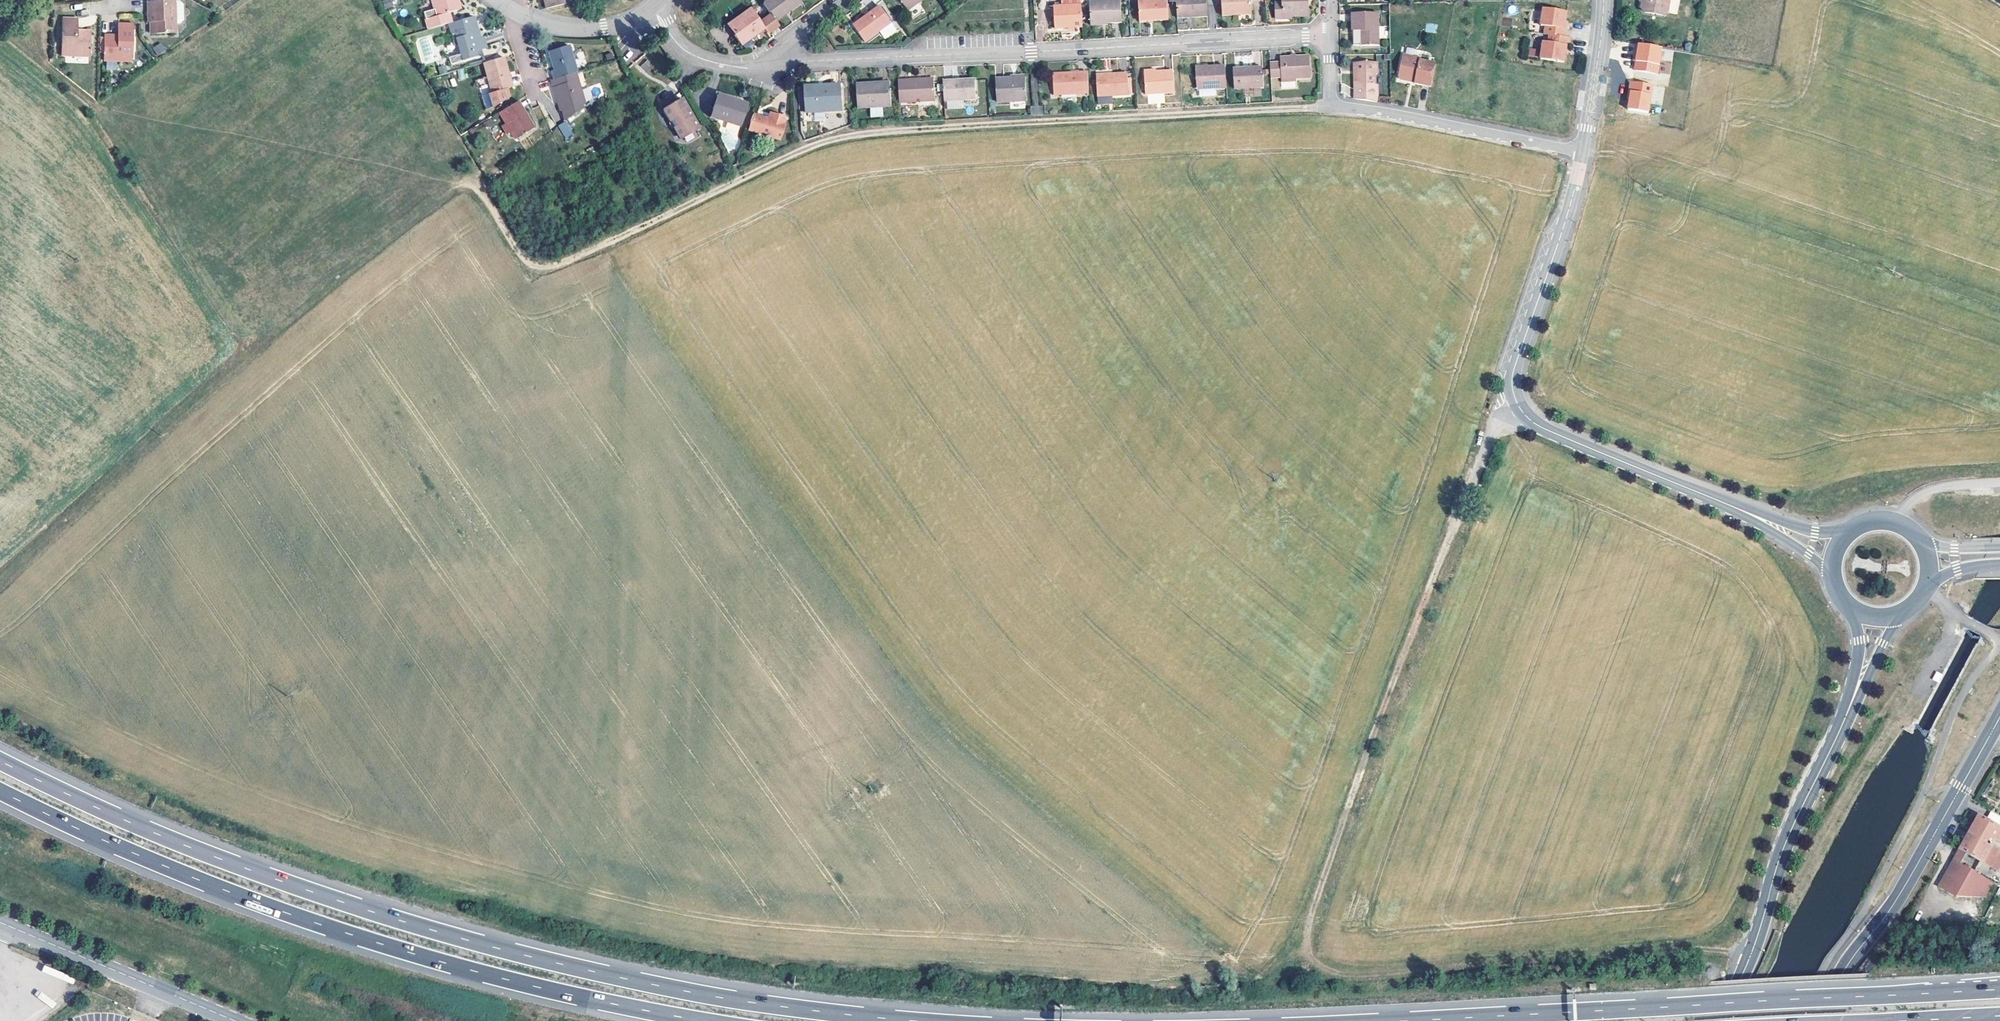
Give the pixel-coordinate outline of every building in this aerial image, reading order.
[(382,2),(385,10),(393,6),(390,0),(386,0),(382,2)] [(427,28),(449,22),(447,12),(456,10),(453,0),(431,0),(434,8),(423,11),(427,28)] [(544,9),(563,5),(562,0),(542,0),(544,9)] [(801,0),(769,0),(764,3),(772,14),(765,19),(773,30),(780,25),(776,20),(801,1),(801,0)] [(908,10),(922,0),(902,0),(908,10)] [(1104,21),(1108,21),(1108,22),(1124,22),(1123,0),(1122,0),(1092,2),(1093,21),(1104,21)] [(1150,16),(1150,19),(1171,18),(1170,0),(1140,2),(1141,17),(1150,16)] [(1180,18),(1210,16),(1210,0),(1179,0),(1180,18)] [(1225,15),(1253,14),(1253,0),(1225,0),(1225,15)] [(1310,16),(1310,0),(1285,0),(1285,2),(1285,16),(1293,16),(1310,16)] [(1650,10),(1650,13),(1669,17),(1674,9),(1676,0),(1651,0),(1650,10)] [(1293,19),(1293,16),(1285,16),(1285,2),(1278,3),(1278,19),(1293,19)] [(152,4),(152,19),(155,19),(155,23),(155,34),(180,33),(180,26),(179,3),(152,4)] [(179,3),(180,26),(185,25),(189,23),(189,6),(184,3),(179,3)] [(1056,27),(1085,26),(1084,5),(1065,6),(1055,6),(1056,27)] [(880,6),(854,26),(865,42),(892,22),(880,6)] [(752,38),(765,28),(760,22),(750,8),(729,24),(736,33),(734,35),(741,44),(751,36),(752,38)] [(1566,11),(1543,8),(1540,24),(1545,25),(1544,33),(1549,34),(1564,36),(1566,28),(1563,28),(1564,21),(1566,11)] [(1360,45),(1360,46),(1377,46),(1377,14),(1352,14),(1352,32),(1353,32),(1353,45),(1360,45)] [(459,43),(462,53),(450,57),(452,63),(482,54),(480,48),(486,46),(483,37),(478,38),(476,33),(478,33),(473,17),(450,23),(452,33),(456,32),(459,43)] [(773,30),(765,19),(760,22),(765,28),(768,33),(773,30)] [(81,34),(81,23),(65,22),(64,60),(93,62),(94,38),(81,38),(81,34)] [(727,25),(734,35),(736,33),(729,24),(727,25)] [(123,43),(108,42),(108,54),(108,58),(108,65),(136,66),(137,30),(124,28),(123,39),(123,43)] [(1564,36),(1549,34),(1548,42),(1543,41),(1541,50),(1540,58),(1563,61),(1564,52),(1566,45),(1568,46),(1569,37),(1564,36)] [(161,42),(153,47),(157,55),(166,51),(161,42)] [(579,71),(583,69),(579,56),(576,48),(575,43),(554,50),(562,76),(579,71)] [(1666,50),(1641,45),(1640,54),(1642,54),(1640,63),(1638,71),(1661,76),(1666,50)] [(1527,55),(1540,58),(1541,50),(1529,48),(1527,55)] [(1420,59),(1402,55),(1398,77),(1400,80),(1406,81),(1409,79),(1415,80),(1414,84),(1430,87),(1434,64),(1419,61),(1420,59)] [(506,88),(510,87),(507,77),(509,77),(504,57),(484,62),(492,92),(506,88)] [(1282,63),(1272,63),(1272,77),(1283,77),(1283,79),(1298,78),(1312,77),(1311,57),(1282,58),(1282,63)] [(1353,62),(1353,70),(1356,70),(1357,74),(1353,73),(1353,98),(1376,101),(1376,85),(1373,85),(1374,73),(1376,74),(1377,62),(1353,62)] [(446,71),(445,65),(437,67),(439,73),(446,71)] [(1199,88),(1229,86),(1227,65),(1198,66),(1199,88)] [(460,81),(466,78),(463,68),(456,70),(460,81)] [(1255,70),(1255,69),(1234,70),(1235,90),(1265,88),(1264,69),(1255,70)] [(556,77),(562,95),(565,94),(570,108),(580,104),(581,106),(588,100),(579,71),(562,76),(556,77)] [(1174,72),(1157,73),(1157,75),(1146,76),(1147,96),(1175,93),(1174,72)] [(1055,95),(1090,93),(1089,73),(1053,75),(1055,95)] [(1099,97),(1130,95),(1128,74),(1097,76),(1099,97)] [(1012,78),(1011,77),(996,77),(997,101),(1027,99),(1026,78),(1012,78)] [(898,81),(900,104),(936,102),(935,79),(898,81)] [(975,80),(953,81),(954,83),(944,83),(945,102),(976,100),(975,80)] [(878,85),(878,83),(857,84),(858,108),(891,105),(890,84),(878,85)] [(1656,87),(1634,83),(1632,93),(1634,93),(1633,100),(1631,111),(1651,114),(1656,87)] [(823,89),(804,90),(805,112),(842,109),(841,85),(823,86),(823,89)] [(485,87),(480,89),(485,109),(491,107),(485,87)] [(509,97),(506,88),(492,92),(492,93),(489,94),(492,107),(509,97)] [(569,116),(581,106),(580,104),(570,108),(565,94),(562,95),(569,116)] [(718,95),(711,117),(740,127),(746,107),(733,103),(734,100),(718,95)] [(682,99),(664,109),(671,122),(674,121),(677,126),(675,128),(681,139),(700,128),(682,99)] [(517,102),(500,112),(516,139),(533,128),(517,102)] [(513,140),(516,139),(500,112),(497,114),(504,125),(500,127),(506,136),(509,134),(513,140)] [(752,115),(748,130),(779,139),(784,124),(783,123),(785,118),(769,113),(767,119),(752,115)] [(572,134),(564,122),(557,126),(566,138),(572,134)] [(1980,816),(1971,832),(1999,848),(1999,818),(1992,813),(1988,820),(1980,816)] [(1960,849),(1967,853),(1999,872),(1999,870),(1999,848),(1971,832),(1960,849)] [(1967,853),(1960,849),(1954,860),(1960,864),(1967,853)] [(1993,882),(1960,864),(1954,860),(1939,886),(1956,896),(1984,897),(1993,882)]
